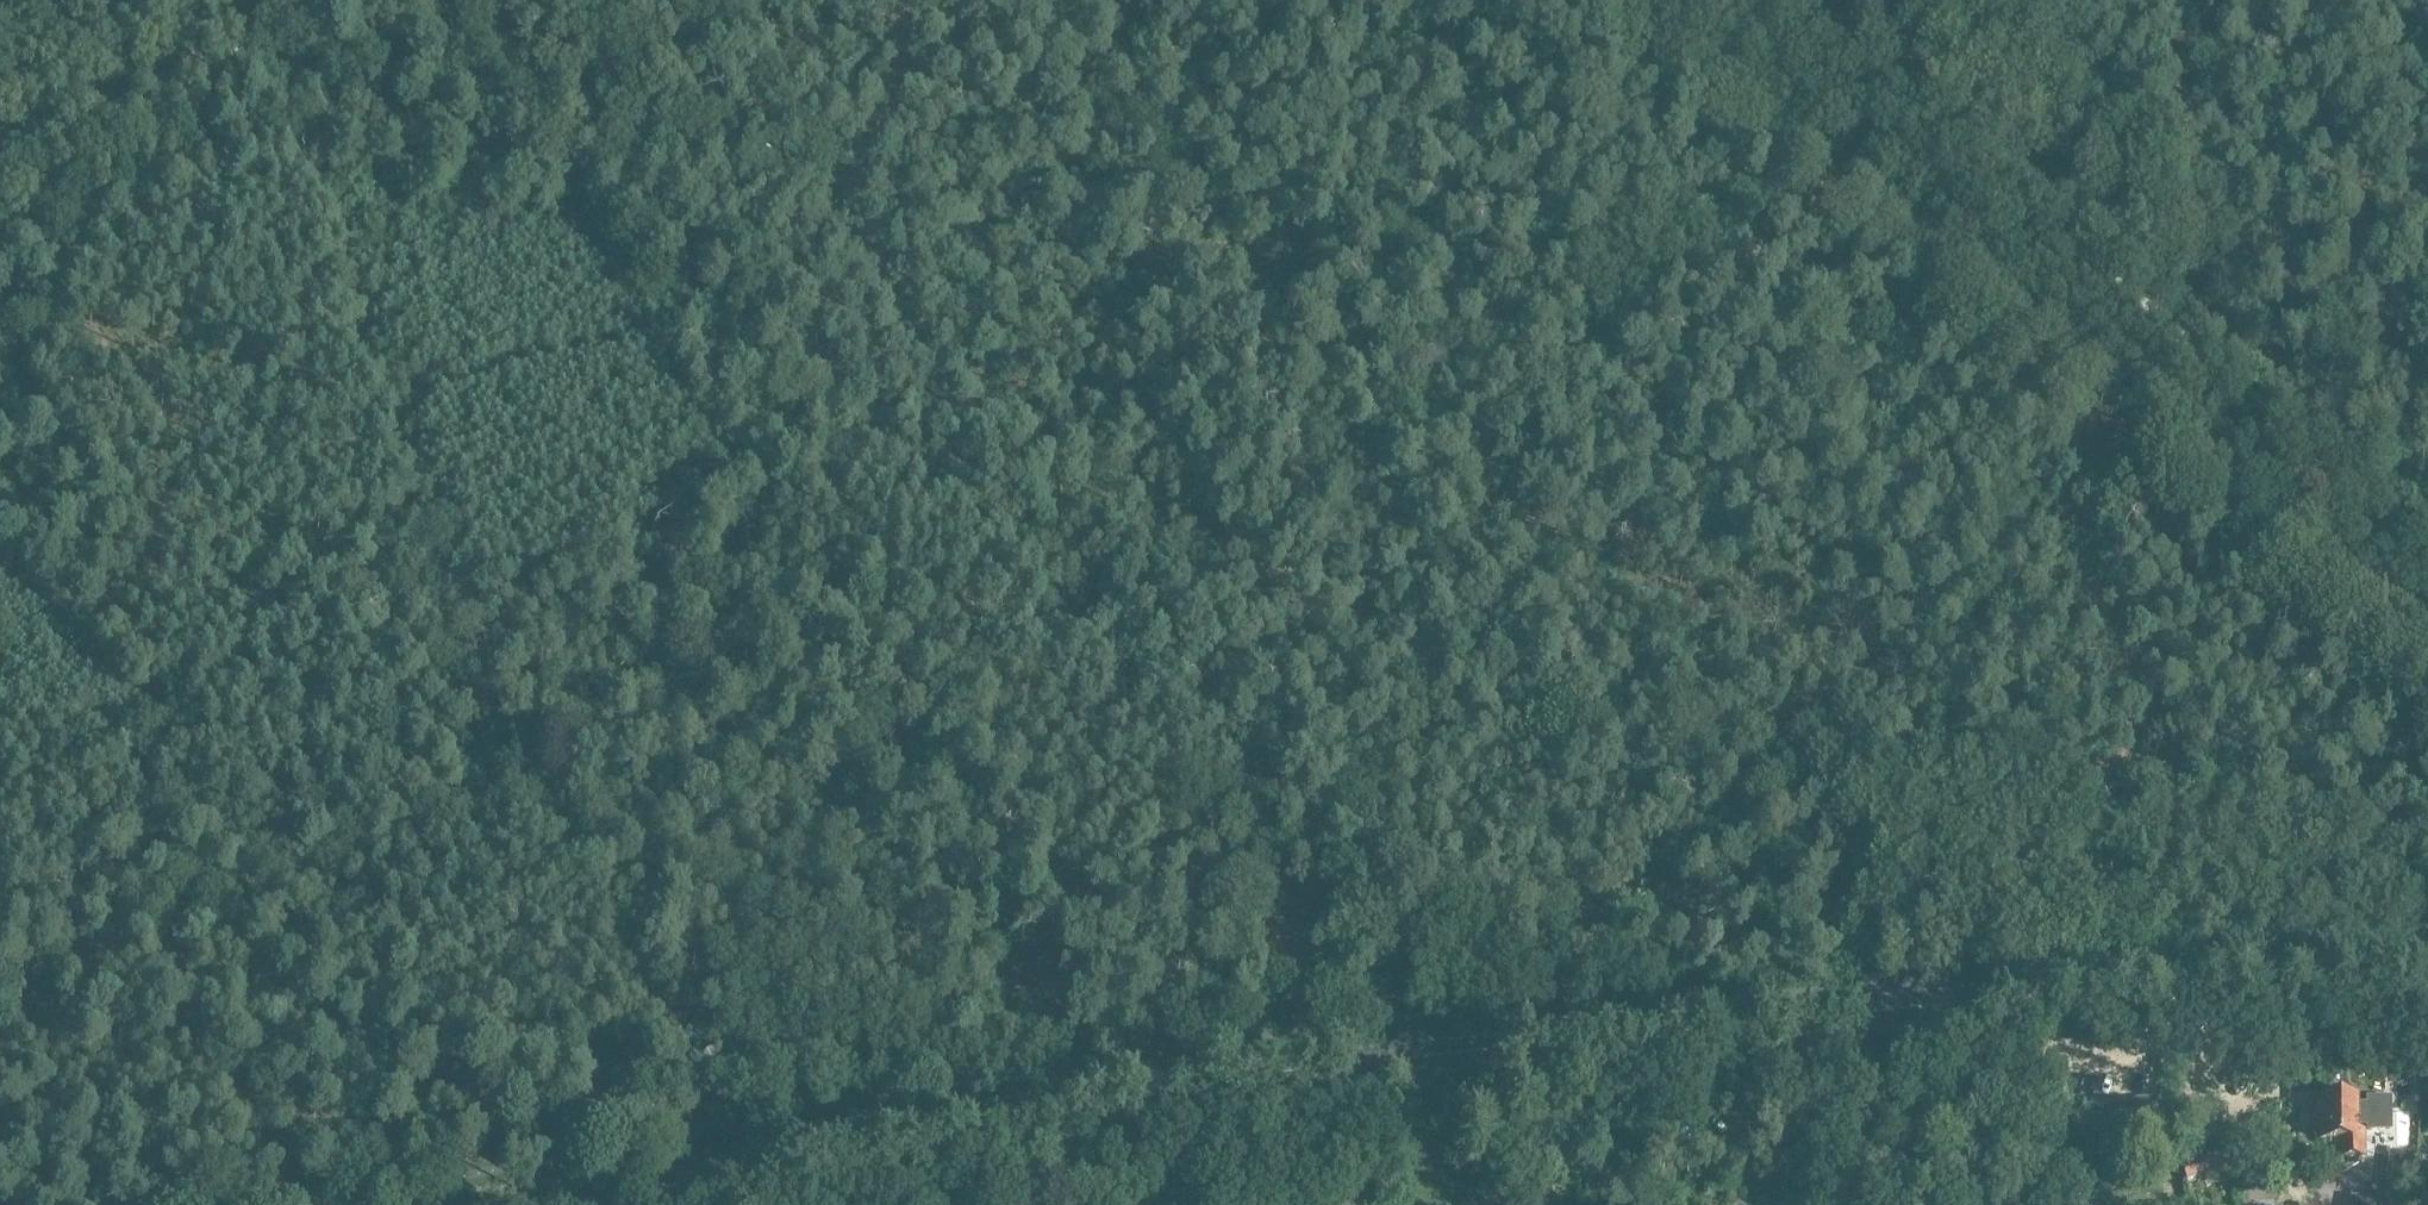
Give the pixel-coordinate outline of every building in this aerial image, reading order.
[(2354,1101),(2314,1101),(2314,1124),(2322,1124),(2322,1143),(2339,1143),(2339,1159),(2362,1159),(2362,1134),(2355,1134),(2354,1126),(2368,1126),(2368,1131),(2389,1130),(2389,1100),(2367,1101),(2367,1107),(2354,1107),(2354,1101)] [(2151,1132),(2139,1133),(2140,1144),(2153,1143),(2151,1132)] [(2231,1148),(2180,1168),(2184,1183),(2237,1164),(2231,1148)] [(2350,1204),(2388,1204),(2388,1197),(2350,1197),(2350,1204)]
